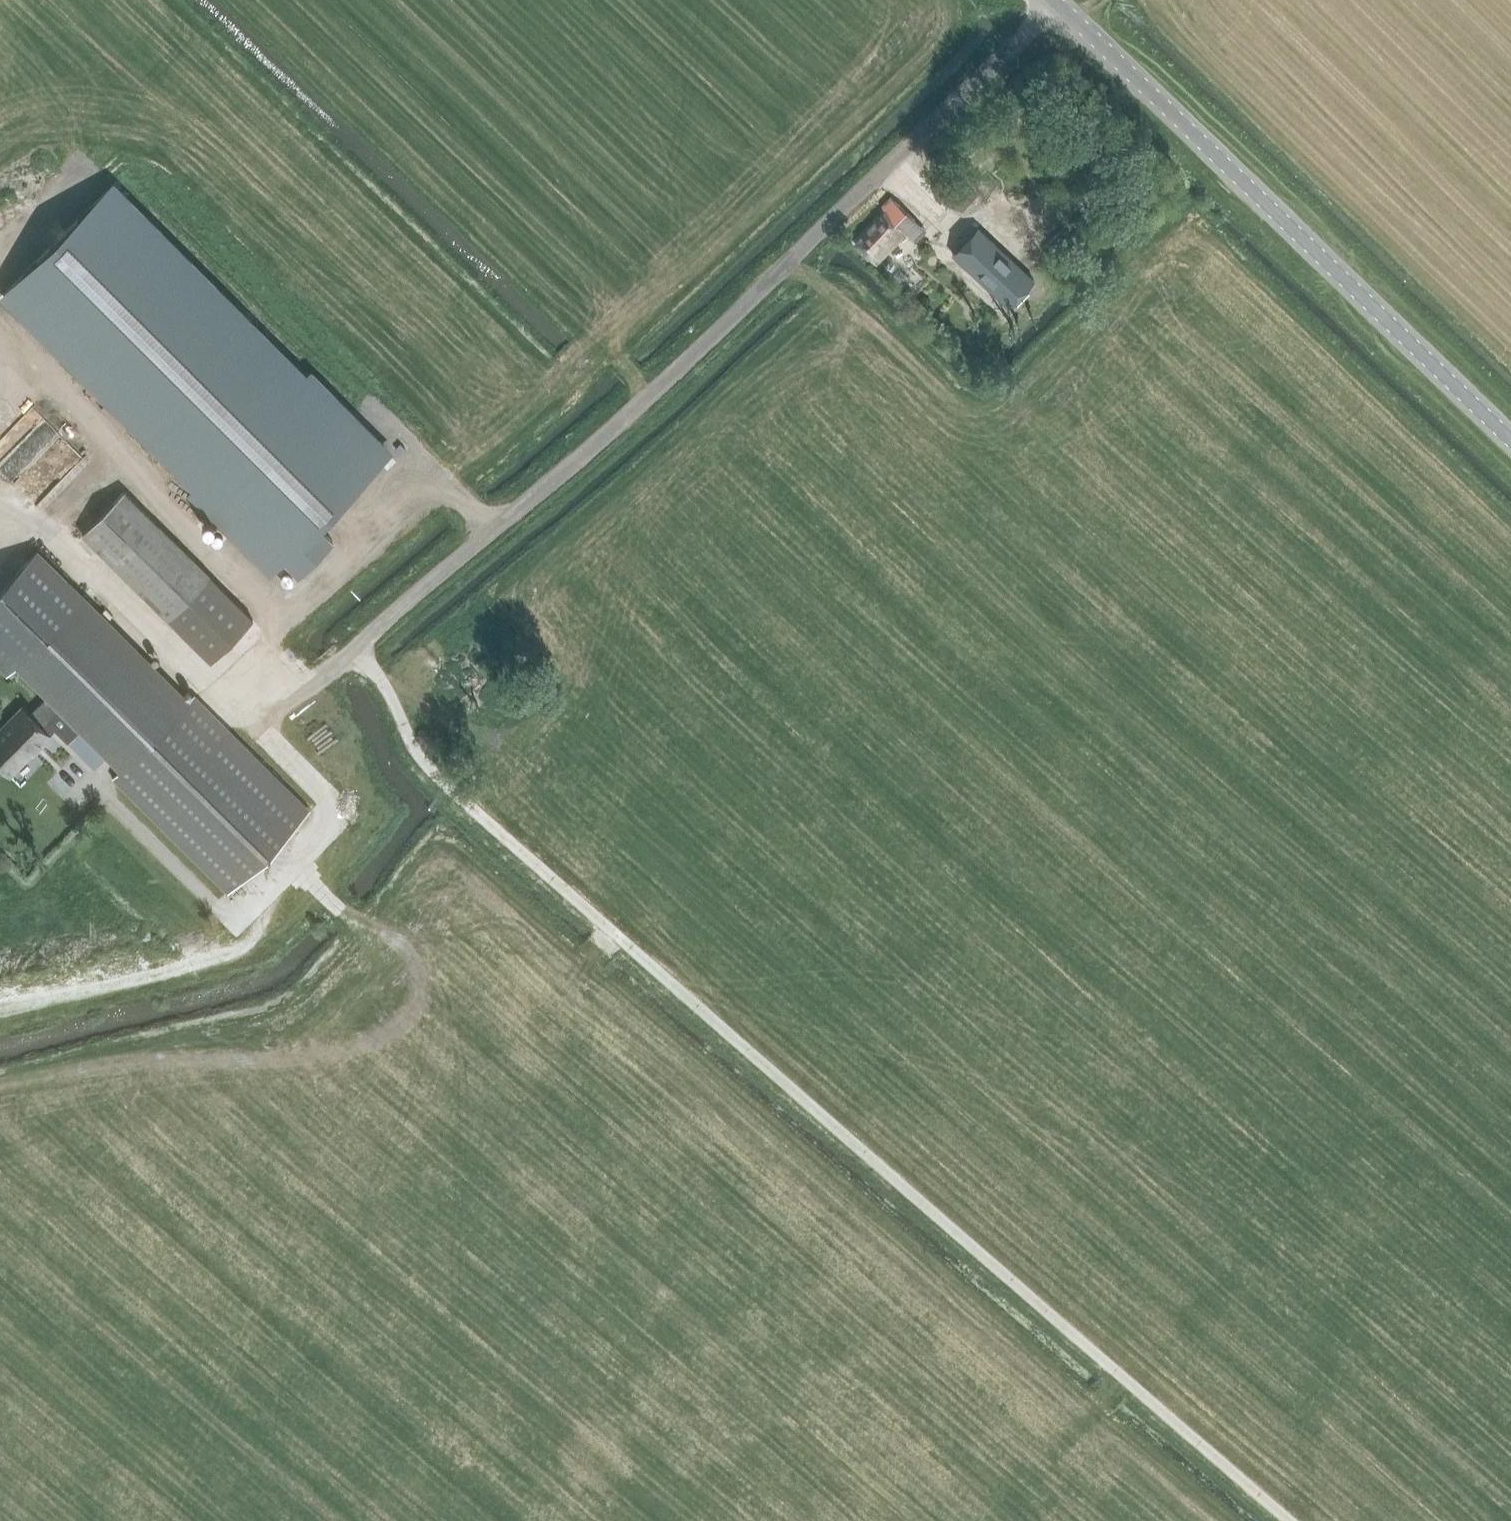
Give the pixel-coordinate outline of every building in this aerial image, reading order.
[(947,169),(929,187),(958,215),(975,197),(947,169)] [(109,188),(5,292),(197,485),(191,490),(272,571),(274,569),(280,575),(280,577),(281,578),(281,579),(282,580),(283,581),(285,581),(286,582),(287,582),(289,581),(290,580),(291,579),(292,578),(292,577),(292,576),(292,574),(291,573),(291,572),(290,571),(292,568),(298,574),(332,540),(317,525),(338,504),(388,455),(307,374),(302,380),(274,352),(109,188)] [(875,262),(905,230),(915,240),(925,229),(891,197),(881,207),(886,212),(856,243),(875,262)] [(977,227),(952,254),(1008,306),(1033,279),(977,227)] [(211,662),(253,620),(124,491),(82,533),(211,662)] [(187,702),(35,551),(0,586),(0,671),(6,677),(16,667),(46,697),(29,714),(22,707),(0,729),(0,765),(9,774),(53,729),(67,743),(80,730),(120,770),(112,777),(226,891),(305,813),(225,733),(229,729),(194,695),(187,702)]
